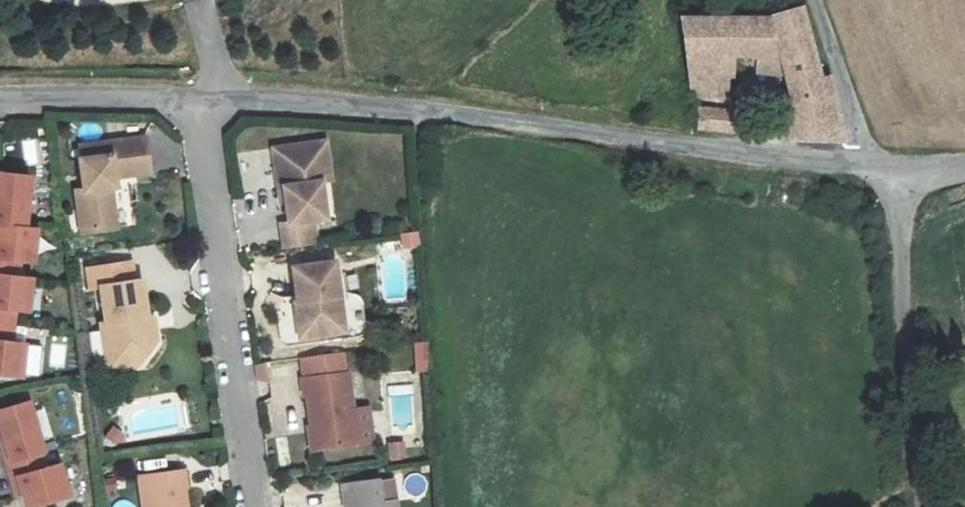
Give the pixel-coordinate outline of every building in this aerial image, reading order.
[(723,51),(755,51),(781,51),(785,67),(794,99),(787,131),(841,134),(829,74),(820,75),(802,4),(775,11),(681,15),(690,84),(697,85),(698,95),(720,94),(719,85),(724,85),(723,51)] [(781,51),(755,51),(754,62),(785,67),(781,51)] [(698,126),(731,128),(732,107),(697,106),(698,126)] [(101,160),(81,164),(84,194),(75,195),(81,238),(116,233),(110,194),(117,193),(116,182),(151,177),(145,140),(99,147),(101,160)] [(101,160),(99,147),(80,149),(81,164),(101,160)] [(322,187),(326,187),(336,185),(330,148),(316,150),(322,187)] [(322,187),(316,150),(276,155),(282,195),(288,195),(293,232),(281,233),(283,250),(319,246),(317,227),(331,226),(326,187),(322,187)] [(34,182),(0,178),(0,230),(28,234),(34,182)] [(0,230),(0,280),(21,282),(23,266),(36,268),(39,235),(28,234),(0,230)] [(337,327),(346,326),(340,270),(298,274),(301,308),(305,308),(306,319),(298,320),(302,343),(338,340),(337,327)] [(34,284),(21,282),(0,280),(0,329),(16,331),(17,315),(30,316),(34,284)] [(140,372),(160,345),(147,337),(145,322),(150,321),(145,284),(103,291),(108,327),(101,327),(107,367),(133,365),(140,372)] [(305,308),(301,308),(297,309),(298,320),(306,319),(305,308)] [(147,337),(160,345),(158,326),(150,321),(145,322),(147,337)] [(337,327),(338,340),(348,339),(346,326),(337,327)] [(0,329),(0,378),(23,381),(27,349),(14,348),(16,331),(0,329)] [(425,342),(411,344),(415,369),(429,367),(425,342)] [(347,359),(303,363),(306,388),(350,382),(347,359)] [(133,365),(107,367),(108,376),(140,372),(133,365)] [(323,455),(361,450),(357,417),(352,382),(350,382),(306,388),(303,388),(305,402),(309,401),(314,435),(320,434),(323,455)] [(31,406),(0,414),(0,424),(2,429),(7,447),(3,449),(8,466),(44,456),(45,455),(31,406)] [(371,415),(357,417),(361,450),(376,448),(371,415)] [(320,434),(314,435),(309,435),(312,457),(323,455),(320,434)] [(388,462),(405,459),(403,441),(385,444),(388,462)] [(8,466),(12,483),(19,481),(23,498),(26,506),(45,506),(70,500),(61,468),(48,471),(44,456),(8,466)] [(143,506),(185,506),(185,499),(188,498),(185,480),(141,486),(143,506)] [(19,481),(12,483),(17,499),(23,498),(19,481)] [(393,494),(375,496),(377,506),(394,506),(393,494)] [(341,500),(342,506),(377,506),(375,496),(341,500)]
